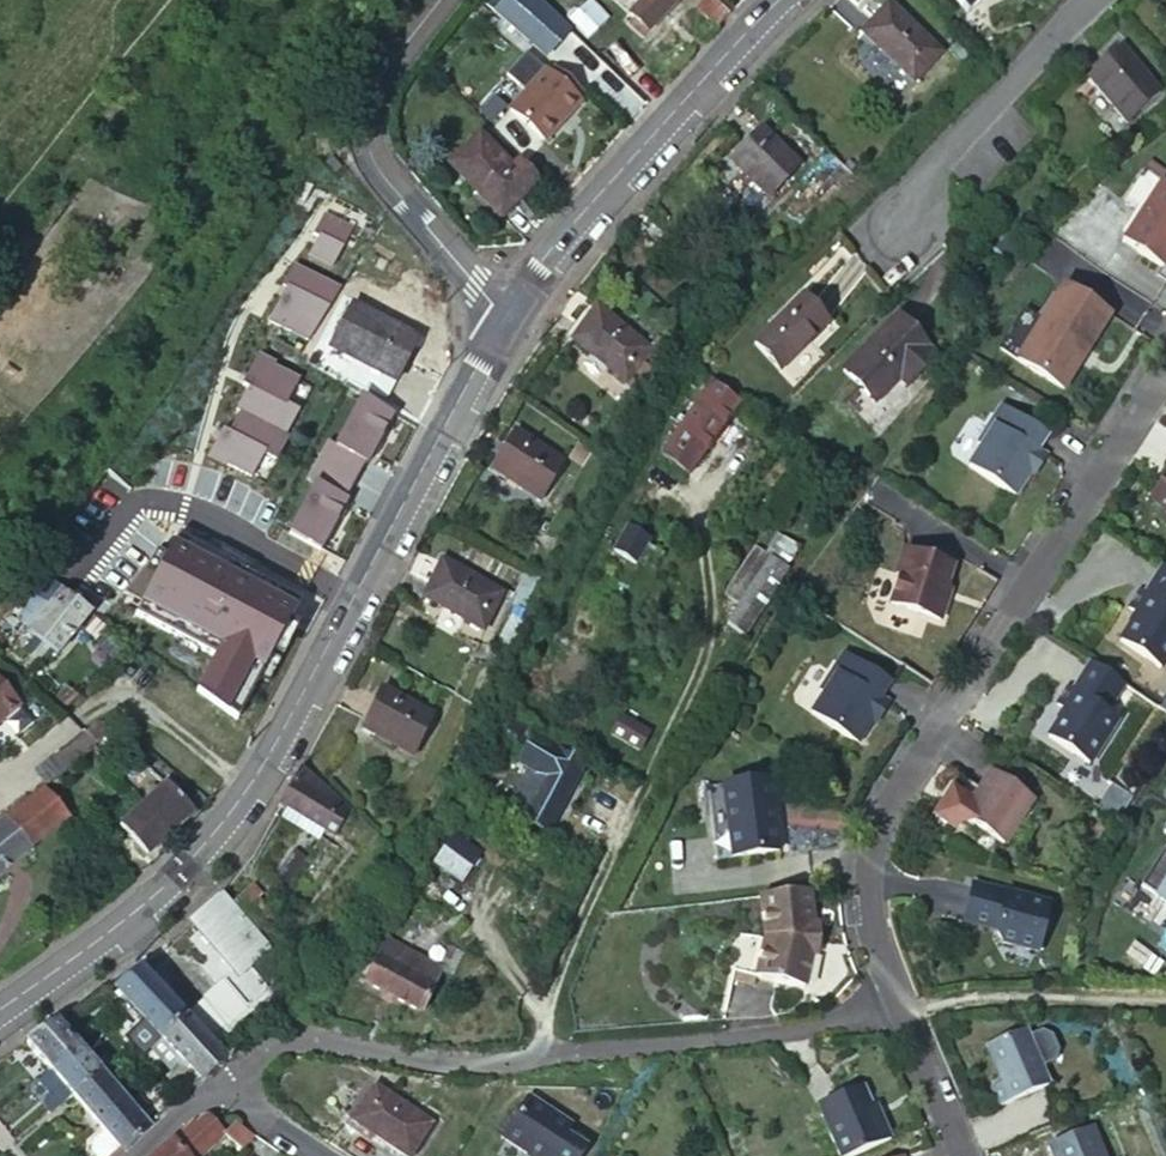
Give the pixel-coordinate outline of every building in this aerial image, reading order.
[(678,0),(642,0),(629,13),(634,18),(629,24),(643,38),(678,0)] [(729,14),(714,0),(707,0),(698,10),(717,27),(729,14)] [(862,33),(914,80),(940,51),(902,16),(906,11),(894,0),(889,6),(888,5),(862,33)] [(1161,90),(1119,47),(1087,78),(1128,120),(1161,90)] [(549,73),(577,97),(582,92),(555,67),(549,73)] [(545,142),(581,102),(577,97),(549,73),(545,69),(509,110),(545,142)] [(770,196),(798,165),(760,130),(731,160),(770,196)] [(497,214),(516,196),(519,198),(539,180),(521,161),(512,169),(481,135),(450,163),(497,214)] [(1162,268),(1165,262),(1165,189),(1158,184),(1121,242),(1162,268)] [(808,186),(799,195),(812,208),(821,198),(808,186)] [(1083,347),(1088,350),(1110,315),(1063,286),(1041,320),(1016,360),(1063,390),(1080,363),(1075,359),(1083,347)] [(802,297),(753,346),(779,371),(827,323),(802,297)] [(361,354),(397,371),(415,332),(346,299),(325,343),(359,360),(361,354)] [(634,385),(658,353),(596,306),(572,340),(634,385)] [(998,349),(1016,360),(1041,320),(1024,309),(998,349)] [(897,316),(843,370),(875,402),(900,377),(907,385),(936,355),(897,316)] [(711,385),(660,457),(688,476),(738,404),(711,385)] [(227,441),(236,430),(197,400),(187,411),(227,441)] [(1037,450),(1046,436),(1000,407),(978,442),(982,445),(969,466),(1015,496),(1042,453),(1037,450)] [(196,482),(227,441),(187,411),(156,452),(160,455),(133,489),(101,531),(86,520),(68,543),(57,556),(41,579),(83,610),(186,475),(196,482)] [(513,432),(497,460),(504,464),(499,473),(542,498),(564,461),(513,432)] [(497,460),(492,469),(499,473),(504,464),(497,460)] [(1150,498),(1165,509),(1165,474),(1150,498)] [(178,549),(161,575),(203,600),(245,626),(262,600),(257,598),(274,570),(193,520),(175,548),(178,549)] [(627,525),(614,549),(637,561),(649,537),(627,525)] [(726,623),(745,635),(788,568),(755,546),(724,593),(739,603),(726,623)] [(940,620),(946,601),(942,600),(952,566),(904,550),(896,574),(899,576),(890,604),(940,620)] [(442,560),(423,597),(484,627),(502,590),(442,560)] [(1163,566),(1145,593),(1139,589),(1127,608),(1136,614),(1120,641),(1160,668),(1165,659),(1165,568),(1163,566)] [(83,610),(41,579),(11,617),(26,627),(24,630),(51,650),(83,610)] [(221,612),(203,600),(192,618),(210,630),(221,612)] [(858,743),(884,701),(879,698),(889,683),(843,654),(820,690),(825,692),(811,713),(858,743)] [(1107,712),(1124,684),(1091,663),(1074,690),(1068,686),(1056,705),(1065,711),(1048,738),(1089,764),(1118,719),(1107,712)] [(17,708),(0,685),(0,721),(17,708)] [(381,689),(366,718),(375,722),(370,731),(414,752),(433,714),(381,689)] [(362,727),(370,731),(375,722),(366,718),(362,727)] [(95,719),(80,730),(89,741),(89,742),(104,730),(95,719)] [(537,727),(531,736),(559,750),(562,741),(537,727)] [(79,730),(55,749),(65,761),(89,742),(89,741),(80,730),(79,730)] [(508,812),(549,834),(585,763),(559,750),(531,736),(517,766),(528,771),(508,812)] [(27,771),(37,784),(65,761),(55,749),(27,771)] [(341,806),(301,767),(280,806),(310,823),(319,829),(341,806)] [(1032,799),(991,772),(962,819),(1003,845),(1032,799)] [(716,859),(779,851),(775,822),(771,823),(769,809),(777,808),(773,779),(707,788),(716,859)] [(158,780),(112,822),(139,851),(185,809),(158,780)] [(1112,782),(1097,806),(1118,819),(1133,796),(1112,782)] [(39,787),(21,801),(0,817),(0,870),(65,820),(39,787)] [(341,806),(319,829),(327,833),(348,812),(341,806)] [(310,823),(296,815),(291,823),(304,832),(310,823)] [(1141,887),(1165,903),(1165,848),(1141,887)] [(461,883),(471,867),(444,849),(433,865),(461,883)] [(1049,903),(972,884),(963,922),(996,929),(995,932),(1002,942),(1038,951),(1049,903)] [(247,891),(235,903),(249,920),(259,910),(261,908),(253,900),(259,894),(252,886),(247,891)] [(819,926),(809,891),(759,896),(764,936),(755,977),(804,987),(817,954),(812,952),(812,940),(813,927),(819,926)] [(222,894),(201,915),(241,960),(263,939),(232,906),(222,894)] [(258,928),(268,919),(259,910),(249,920),(258,928)] [(384,943),(363,985),(421,1013),(441,971),(452,976),(462,953),(448,946),(437,969),(384,943)] [(140,968),(185,1014),(193,1007),(190,1003),(148,961),(140,968)] [(184,1059),(203,1078),(227,1056),(185,1014),(140,968),(119,990),(165,1039),(184,1059)] [(193,1007),(210,1027),(235,1008),(215,983),(190,1003),(193,1007)] [(79,1044),(59,1022),(45,1031),(30,1042),(52,1068),(79,1044)] [(1048,1085),(1024,1030),(986,1046),(1001,1084),(992,1088),(999,1106),(1048,1085)] [(184,1059),(165,1039),(155,1049),(174,1068),(184,1059)] [(52,1068),(74,1092),(101,1069),(79,1044),(52,1068)] [(40,1079),(61,1103),(74,1092),(52,1068),(40,1079)] [(74,1092),(123,1149),(150,1124),(101,1069),(74,1092)] [(430,1123),(374,1087),(352,1122),(405,1155),(409,1155),(430,1123)] [(889,1140),(881,1120),(877,1122),(865,1095),(855,1091),(817,1107),(839,1155),(852,1155),(889,1140)] [(586,1147),(566,1134),(572,1124),(527,1095),(501,1137),(531,1155),(580,1155),(586,1147)] [(211,1117),(203,1117),(196,1123),(193,1120),(151,1155),(198,1155),(225,1132),(227,1131),(211,1117)] [(233,1118),(211,1117),(227,1131),(235,1119),(233,1118)] [(254,1132),(235,1119),(227,1131),(225,1132),(234,1138),(230,1144),(242,1152),(254,1132)] [(123,1149),(104,1127),(94,1135),(100,1142),(94,1148),(101,1155),(116,1155),(123,1149)] [(1051,1155),(1104,1155),(1092,1128),(1047,1147),(1051,1155)]
